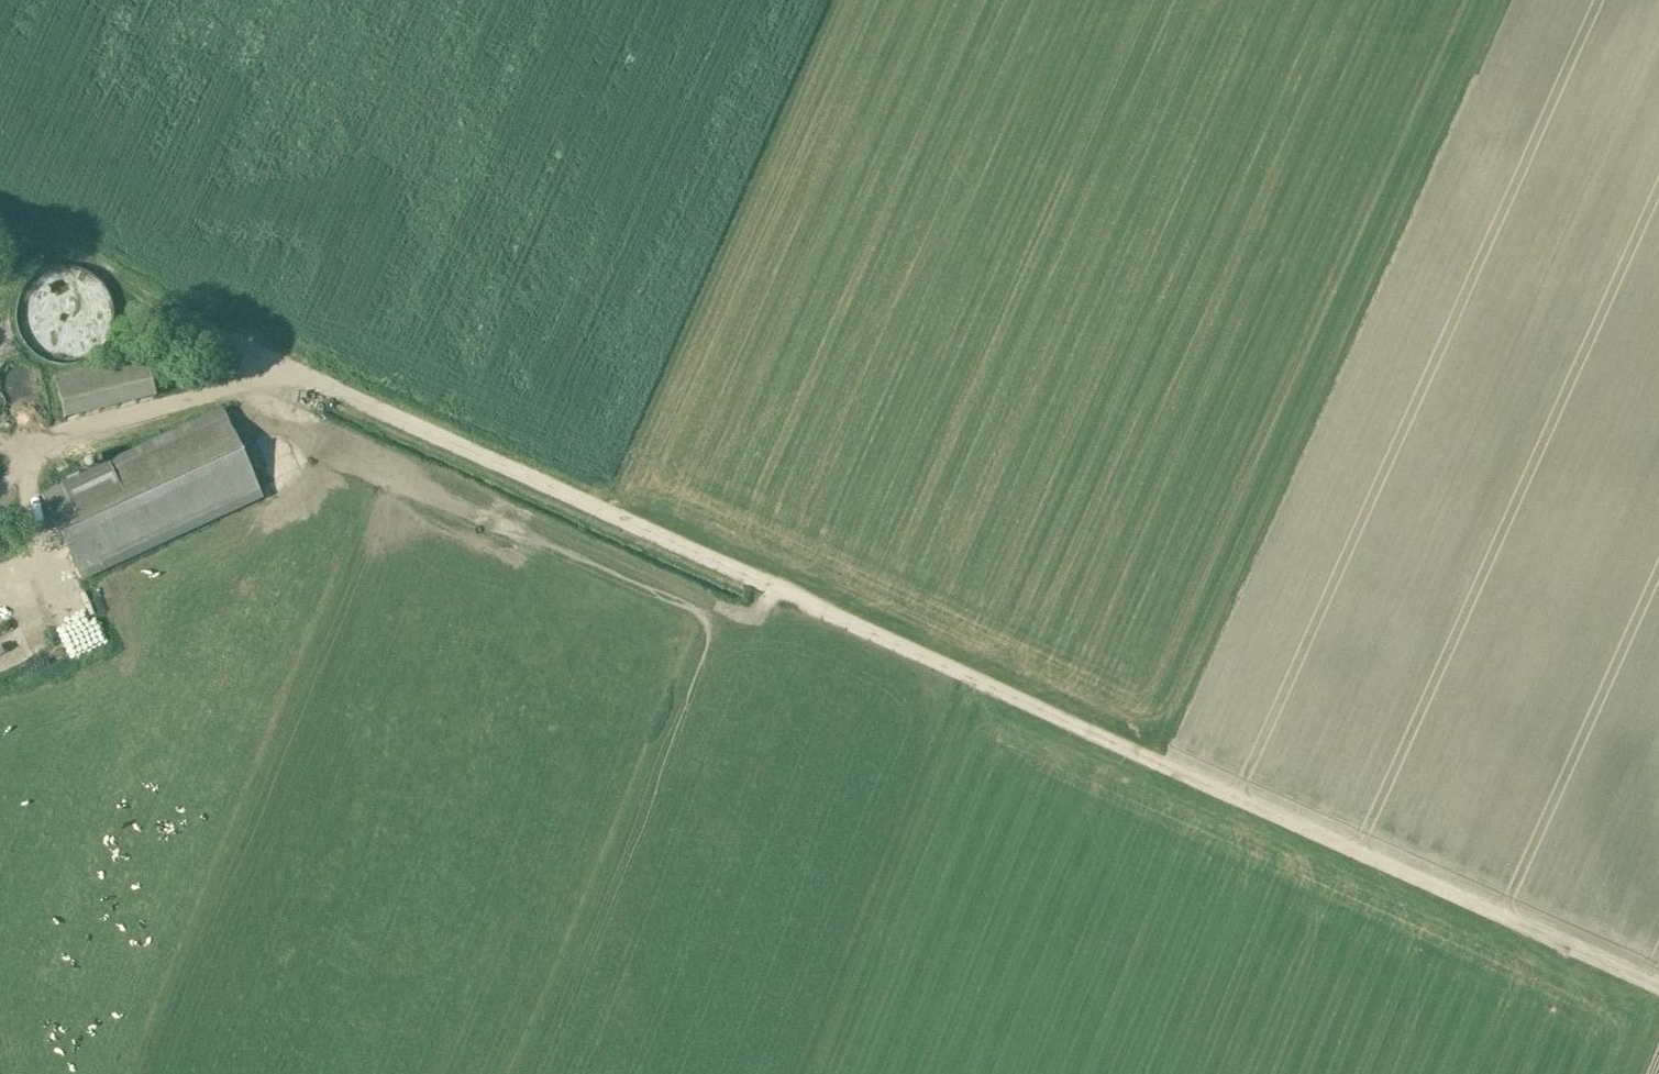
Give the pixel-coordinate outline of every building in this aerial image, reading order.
[(31,272),(43,333),(72,327),(74,337),(102,331),(100,320),(119,316),(113,287),(107,288),(103,268),(90,271),(88,260),(31,272)] [(153,397),(143,355),(53,377),(63,419),(153,397)] [(79,579),(260,495),(221,413),(41,496),(79,579)]
